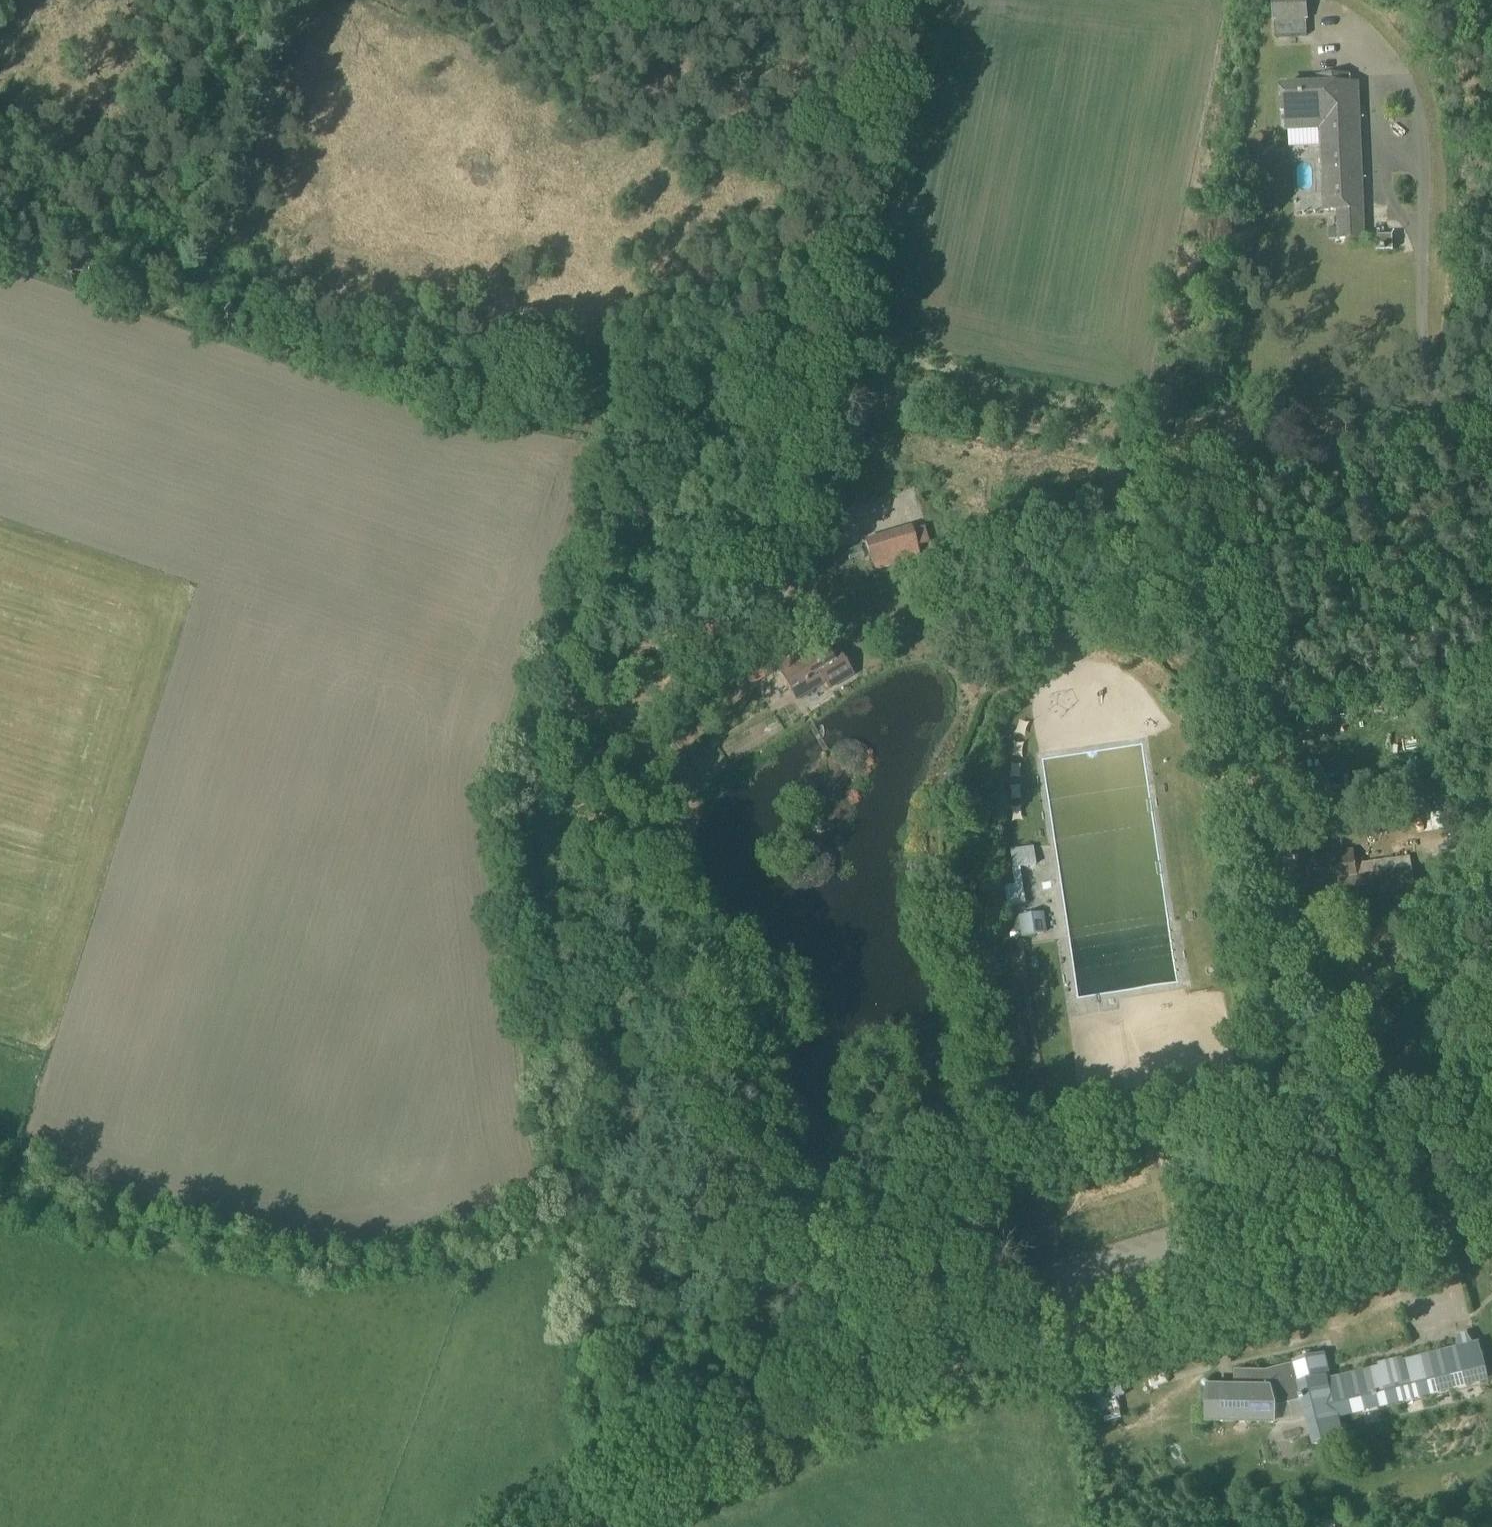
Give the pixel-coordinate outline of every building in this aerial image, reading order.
[(1308,21),(1307,0),(1272,0),(1272,23),(1308,21)] [(1363,239),(1356,85),(1281,89),(1283,130),(1322,128),(1326,211),(1339,211),(1339,228),(1340,239),(1340,240),(1363,239)] [(1329,240),(1340,239),(1339,228),(1328,229),(1329,240)] [(1376,252),(1393,252),(1392,237),(1376,238),(1376,252)] [(873,571),(919,557),(910,527),(864,541),(873,571)] [(829,653),(821,640),(776,668),(796,701),(824,684),(829,692),(854,676),(837,648),(829,653)] [(753,685),(769,676),(757,654),(740,664),(753,685)] [(1287,859),(1301,857),(1297,836),(1284,837),(1287,859)] [(1006,907),(1024,904),(1019,869),(1035,866),(1032,848),(1009,851),(1013,885),(1003,886),(1006,907)] [(1358,876),(1354,850),(1304,856),(1313,916),(1358,909),(1357,903),(1415,895),(1411,869),(1358,876)] [(1021,938),(1044,935),(1041,913),(1018,916),(1021,938)] [(1474,1346),(1466,1335),(1457,1337),(1456,1350),(1402,1364),(1397,1361),(1385,1364),(1383,1369),(1331,1382),(1323,1354),(1292,1362),(1292,1365),(1266,1371),(1235,1371),(1234,1386),(1207,1386),(1206,1425),(1276,1426),(1275,1408),(1302,1401),(1314,1448),(1343,1441),(1336,1416),(1486,1379),(1477,1345),(1474,1346)]
